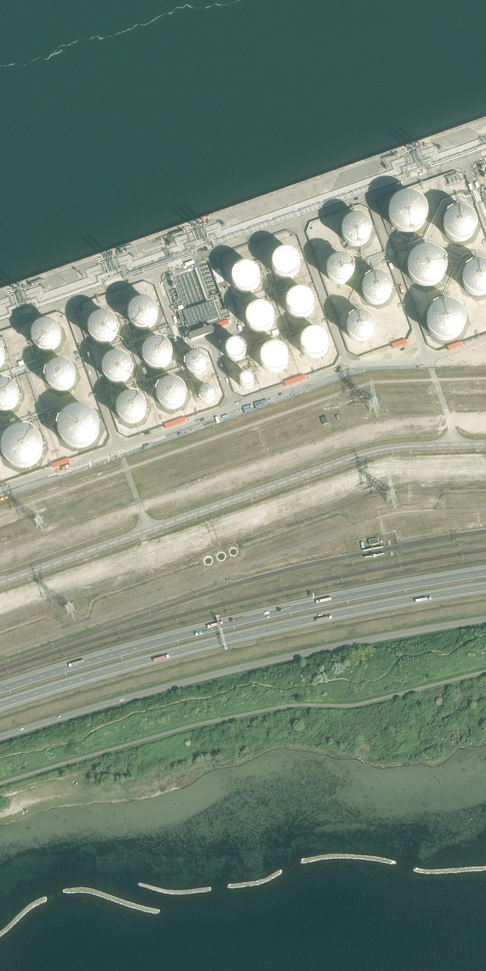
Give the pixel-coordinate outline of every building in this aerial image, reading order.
[(401,231),(404,232),(408,231),(412,230),(415,228),(418,226),(421,223),(422,219),(423,215),(423,212),(422,208),(420,204),(418,201),(415,199),(412,197),(409,196),(405,196),(401,196),(398,197),(395,199),(392,202),(390,204),(388,208),(387,211),(387,215),(388,219),(389,222),(391,225),(394,228),(397,230),(401,231)] [(457,243),(460,243),(463,243),(466,242),(469,241),(472,238),(474,236),(475,233),(476,229),(476,226),(475,223),(474,220),(472,217),(469,215),(467,214),(464,213),(461,213),(457,213),(454,214),(452,215),(449,217),(447,220),(446,223),(445,226),(445,229),(446,232),(447,235),(449,238),(451,240),(454,242),(457,243)] [(353,248),(357,248),(360,248),(363,247),(366,245),(368,243),(370,240),(372,237),(372,234),(372,231),(372,228),(370,225),(368,222),(366,220),(363,219),(360,218),(357,217),(354,218),(351,219),(348,220),(346,222),(344,225),(343,228),(342,231),(342,234),(342,237),(344,240),(345,243),(348,245),(350,246),(353,248)] [(308,233),(313,248),(314,246),(318,245),(322,246),(323,246),(326,247),(334,244),(335,241),(333,235),(330,233),(332,230),(329,224),(322,220),(313,223),(308,233)] [(422,290),(427,291),(432,291),(436,289),(440,287),(444,284),(447,280),(449,276),(450,271),(450,266),(449,262),(447,257),(444,254),(441,251),(437,249),(432,247),(428,247),(423,247),(419,249),(415,251),(411,254),(409,258),(407,262),(406,266),(406,271),(406,275),(408,280),(411,283),(414,286),(418,289),(422,290)] [(283,276),(286,276),(288,276),(291,275),(293,274),(295,272),(296,270),(297,268),(298,266),(298,263),(297,261),(296,259),(295,257),(293,255),(291,254),(288,253),(286,253),(284,253),(281,254),(279,255),(278,257),(276,259),(275,261),(275,263),(275,265),(275,268),(276,270),(277,272),(279,274),(281,275),(283,276)] [(337,283),(340,283),(342,283),(345,282),(347,281),(349,280),(350,278),(351,275),(352,273),(352,270),(351,268),(350,266),(349,264),(347,262),(345,261),(343,260),(340,260),(338,260),(336,261),(333,262),(332,264),(330,266),(329,268),(329,270),(329,273),(329,275),(330,277),(331,279),(333,281),(335,282),(337,283)] [(478,298),(482,298),(485,297),(485,264),(482,263),(478,263),(475,263),(471,264),(468,266),(465,268),(463,271),(461,275),(461,278),(461,282),(461,286),(463,289),(465,292),(467,295),(471,297),(474,298),(478,298)] [(244,291),(246,291),(248,291),(251,290),(253,289),(255,287),(256,285),(257,283),(258,281),(258,278),(257,276),(256,274),(255,272),(253,270),(251,269),(249,268),(246,268),(244,268),(242,269),(240,270),(238,272),(236,274),(235,276),(235,278),(235,281),(235,283),(236,285),(237,287),(239,289),(241,290),(244,291)] [(373,306),(377,307),(380,306),(383,305),(386,304),(388,302),(390,299),(392,296),(392,293),(392,289),(392,286),(390,283),(388,281),(386,279),(383,277),(380,276),(377,276),(374,276),(371,277),(368,279),(366,281),(364,283),(363,286),(362,289),(362,292),(362,296),(364,299),(365,301),(368,303),(370,305),(373,306)] [(298,317),(300,317),(303,317),(305,316),(307,315),(309,313),(311,311),(312,309),(312,306),(312,304),(312,302),(310,299),(309,297),(307,296),(305,295),(303,294),(300,294),(298,294),(296,295),(294,296),(292,297),(290,299),(289,301),(289,304),(289,306),(289,309),(290,311),(292,313),(293,314),(295,316),(298,317)] [(83,309),(88,308),(87,307),(88,307),(88,306),(94,305),(93,300),(81,303),(83,309)] [(141,331),(144,331),(147,331),(150,330),(153,329),(156,326),(158,324),(159,321),(160,318),(160,314),(159,311),(157,308),(156,306),(153,303),(150,302),(147,301),(144,301),(141,301),(138,302),(135,304),(133,306),(131,308),(130,311),(129,314),(129,317),(129,320),(131,323),(132,326),(135,328),(138,330),(141,331)] [(441,344),(446,345),(451,345),(455,343),(459,341),(463,338),(466,334),(468,330),(469,325),(469,321),(468,316),(466,312),(463,308),(459,305),(456,303),(451,301),(447,301),(442,301),(438,303),(434,305),(430,308),(428,312),(426,316),(425,320),(425,325),(425,329),(427,334),(430,337),(433,341),(437,343),(441,344)] [(257,329),(259,330),(262,330),(264,329),(266,328),(268,326),(270,324),(271,322),(271,320),(271,317),(271,315),(270,313),(269,311),(267,309),(265,308),(262,307),(260,306),(258,307),(255,307),(253,308),(251,310),(250,312),(249,314),(248,316),(248,319),(248,321),(249,324),(251,326),(253,327),(255,329),(257,329)] [(99,344),(102,345),(106,344),(109,343),(112,342),(114,340),(116,337),(118,334),(118,331),(118,328),(118,324),(116,321),(114,319),(112,317),(109,315),(106,314),(103,314),(100,314),(97,315),(94,317),(92,319),(90,321),(88,324),(88,327),(88,331),(88,334),(89,337),(91,339),(94,341),(96,343),(99,344)] [(357,341),(360,341),(362,341),(365,340),(367,339),(369,338),(370,336),(371,333),(372,331),(372,329),(371,326),(370,324),(369,322),(367,320),(365,319),(363,318),(361,318),(358,318),(356,319),(354,320),(352,321),(350,323),(349,326),(349,328),(349,330),(349,333),(350,335),(351,337),(353,339),(355,340),(357,341)] [(43,353),(46,354),(49,353),(52,352),(55,351),(58,349),(60,346),(61,343),(62,340),(62,336),(61,333),(60,330),(58,328),(55,326),(53,324),(50,323),(46,323),(43,323),(40,324),(37,326),(35,328),(33,330),(32,333),(31,336),(31,339),(32,343),(33,346),(35,348),(37,350),(40,352),(43,353)] [(312,357),(314,357),(317,357),(319,356),(321,355),(323,353),(325,351),(326,349),(326,346),(326,344),(326,342),(325,339),(323,337),(321,336),(319,335),(317,334),(315,334),(312,334),(310,335),(308,336),(306,337),(305,339),(304,341),(303,344),(303,346),(303,349),(304,351),(306,353),(307,354),(309,356),(312,357)] [(233,362),(236,363),(238,363),(241,362),(243,361),(245,359),(246,357),(247,355),(248,353),(248,350),(247,348),(246,346),(245,344),(243,342),(241,341),(239,340),(237,340),(234,340),(232,340),(230,342),(228,343),(226,345),(225,347),(225,350),(225,352),(225,354),(226,357),(227,359),(229,360),(231,362),(233,362)] [(155,371),(158,371),(161,371),(164,370),(167,369),(170,366),(172,364),(173,361),(174,358),(174,354),(173,351),(171,348),(170,346),(167,343),(164,342),(161,341),(158,341),(155,341),(152,342),(149,344),(147,346),(145,348),(144,351),(143,354),(143,357),(143,360),(145,363),(147,366),(149,368),(152,370),(155,371)] [(272,371),(274,371),(277,371),(279,370),(281,369),(283,367),(285,365),(286,363),(286,360),(286,358),(286,356),(285,353),(283,351),(282,350),(279,349),(277,348),(275,348),(272,348),(270,349),(268,350),(266,351),(265,353),(264,355),(263,358),(263,360),(264,363),(265,365),(266,367),(268,368),(270,370),(272,371)] [(194,376),(196,377),(199,377),(201,376),(203,375),(205,373),(206,371),(208,369),(208,366),(208,364),(207,361),(206,359),(205,357),(203,356),(201,355),(199,354),(196,354),(194,354),(192,355),(190,356),(188,357),(186,359),(185,361),(185,364),(185,366),(185,369),(186,371),(188,373),(189,374),(191,376),(194,376)] [(114,385),(117,385),(120,385),(123,384),(126,383),(129,380),(131,378),(132,375),(133,372),(133,368),(132,365),(131,362),(129,360),(126,357),(124,356),(121,355),(117,355),(114,355),(111,356),(108,357),(106,360),(104,362),(103,365),(102,368),(102,371),(103,374),(104,377),(106,380),(108,382),(111,384),(114,385)] [(57,393),(60,394),(63,393),(66,392),(69,391),(72,389),(74,386),(75,383),(76,380),(76,376),(75,373),(74,370),(72,368),(69,366),(67,364),(64,363),(60,363),(57,363),(54,364),(51,366),(49,368),(47,370),(46,373),(45,376),(45,379),(46,383),(47,386),(49,388),(51,390),(54,392),(57,393)] [(245,392),(247,392),(249,392),(251,391),(252,390),(254,389),(255,387),(256,386),(256,384),(256,382),(256,380),(255,378),(254,376),(252,375),(251,374),(249,374),(247,373),(245,374),(243,374),(242,375),(240,376),(239,378),(238,380),(238,382),(238,383),(238,385),(239,387),(240,389),(241,390),(243,391),(245,392)] [(168,410),(171,411),(175,410),(178,409),(181,408),(183,406),(185,403),(187,400),(187,397),(187,394),(187,390),(185,387),(183,385),(181,383),(178,381),(175,380),(172,380),(169,380),(166,381),(163,383),(161,385),(159,387),(157,390),(157,393),(157,397),(157,400),(158,403),(160,405),(163,407),(165,409),(168,410)] [(3,413),(6,413),(10,412),(12,410),(15,408),(17,405),(18,402),(19,399),(19,396),(18,392),(17,389),(15,387),(13,385),(10,383),(7,382),(4,382),(0,382),(0,412),(3,413)] [(207,406),(209,406),(211,406),(213,406),(215,405),(216,403),(217,402),(218,400),(218,398),(218,396),(218,394),(217,392),(216,391),(215,389),(213,388),(211,388),(209,388),(207,388),(205,389),(204,389),(202,391),(201,392),(200,394),(200,396),(200,398),(200,400),(201,402),(202,403),(203,404),(205,405),(207,406)] [(128,425),(132,425),(135,425),(138,424),(141,422),(143,420),(145,417),(147,414),(148,411),(148,408),(147,405),(145,402),(143,399),(141,397),(138,396),(135,395),(132,394),(129,395),(126,396),(123,397),(121,399),(119,402),(118,405),(117,408),(117,411),(117,414),(119,417),(120,420),(123,422),(125,423),(128,425)] [(74,452),(79,452),(84,452),(88,450),(92,448),(96,445),(99,441),(101,437),(102,432),(102,428),(101,423),(99,419),(96,415),(93,412),(89,410),(84,408),(80,408),(75,408),(71,410),(67,412),(63,415),(61,419),(59,423),(58,427),(58,432),(59,436),(60,441),(63,444),(66,448),(70,450),(74,452)] [(19,470),(24,470),(28,470),(33,469),(37,466),(41,463),(44,459),(46,455),(47,450),(47,446),(45,441),(43,437),(41,433),(37,430),(33,428),(29,427),(24,426),(20,427),(16,428),(12,430),(8,433),(5,437),(3,441),(2,445),(2,450),(3,455),(5,459),(8,463),(11,466),(15,468),(19,470)]
